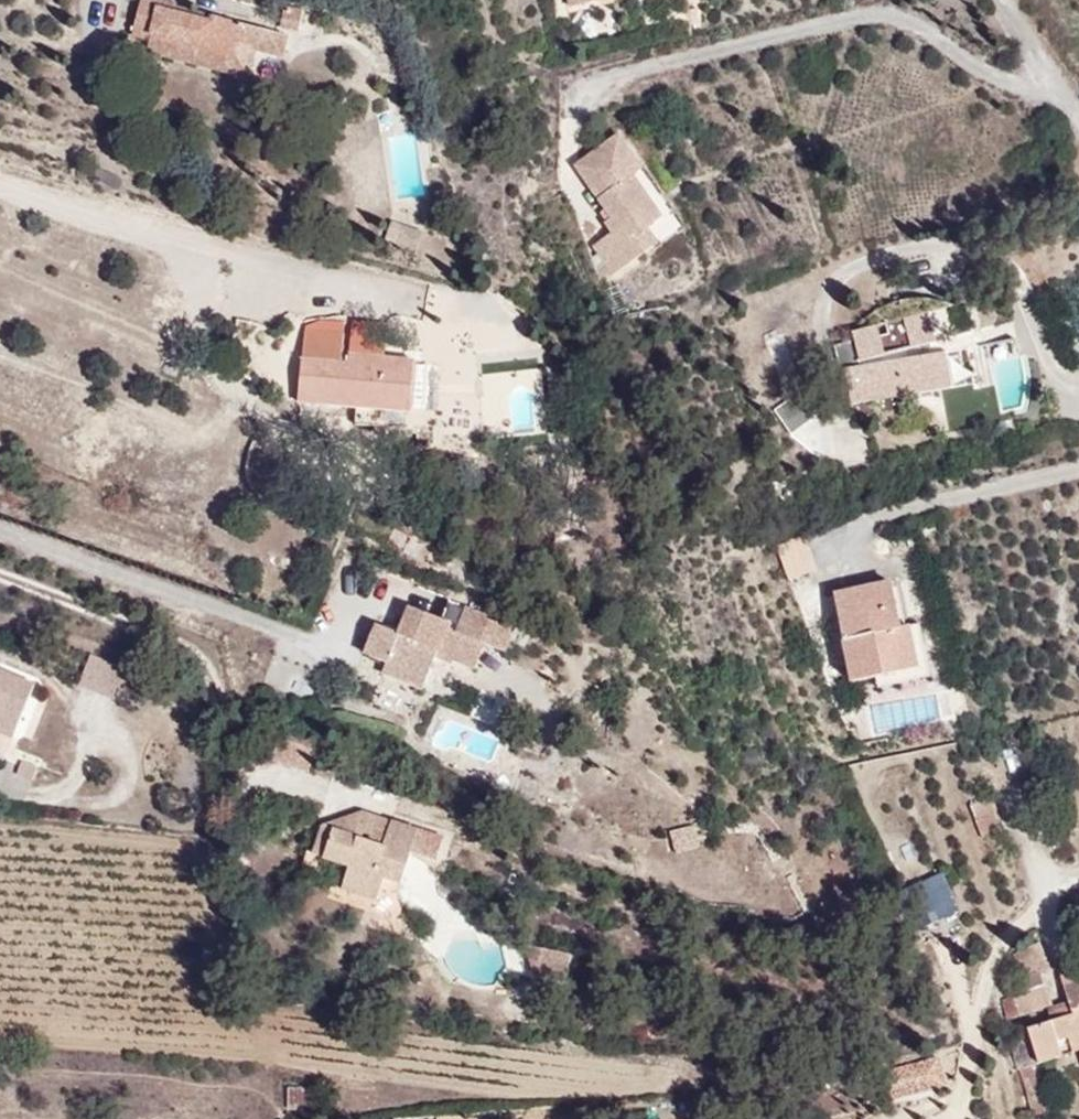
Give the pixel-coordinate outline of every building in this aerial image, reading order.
[(160,0),(140,0),(131,55),(275,85),(285,40),(160,0)] [(285,0),(280,23),(298,27),(303,4),(285,0)] [(576,12),(623,0),(573,0),(576,12)] [(675,261),(622,121),(566,166),(609,282),(675,261)] [(391,218),(385,234),(416,246),(422,230),(391,218)] [(932,318),(852,341),(858,372),(842,378),(852,422),(957,402),(949,353),(939,356),(932,318)] [(421,428),(436,365),(317,326),(305,408),(421,428)] [(481,394),(487,394),(489,428),(535,424),(531,372),(479,377),(481,394)] [(771,406),(788,430),(817,411),(801,386),(771,406)] [(788,579),(816,568),(804,538),(776,549),(788,579)] [(936,688),(900,565),(809,585),(854,698),(936,688)] [(486,682),(534,623),(437,610),(382,616),(371,650),(410,709),(486,682)] [(130,670),(95,655),(84,683),(119,697),(130,670)] [(0,661),(0,752),(46,770),(48,681),(0,661)] [(326,740),(289,726),(276,760),(313,774),(326,740)] [(1002,828),(992,795),(971,802),(980,834),(1002,828)] [(465,837),(348,809),(322,894),(405,932),(465,837)] [(675,852),(706,843),(699,819),(668,828),(675,852)] [(919,926),(962,906),(944,868),(901,888),(919,926)] [(1026,999),(1033,1063),(1078,1090),(1078,971),(1026,999)]
